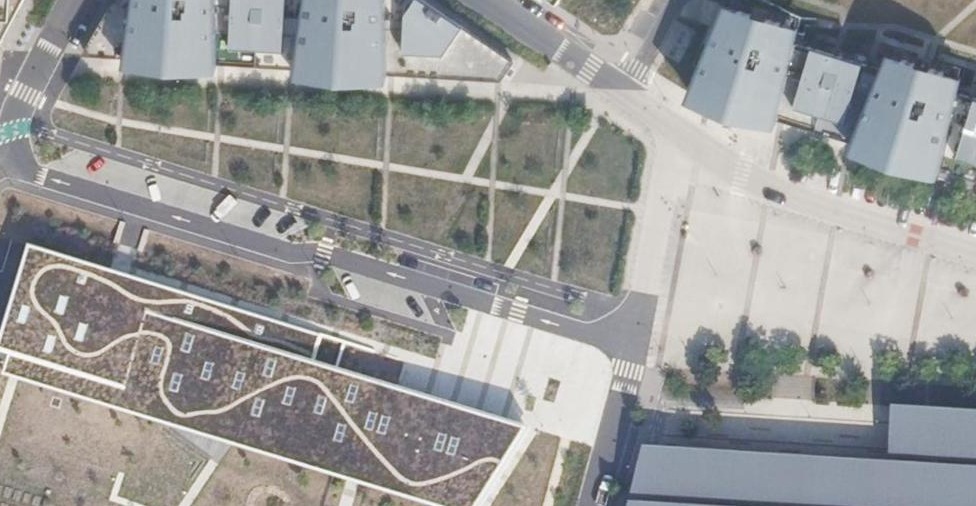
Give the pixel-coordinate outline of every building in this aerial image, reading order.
[(27,0),(0,0),(0,50),(27,0)] [(504,83),(517,63),(425,0),(117,0),(84,57),(163,62),(504,83)] [(725,1),(691,97),(975,185),(975,91),(959,86),(964,71),(888,48),(883,63),(797,37),(801,22),(725,1)] [(531,431),(314,360),(321,338),(153,283),(148,306),(131,356),(116,405),(13,379),(436,505),(481,505),(531,431)] [(937,454),(928,410),(894,408),(890,464),(937,467),(937,454)] [(645,447),(630,503),(644,503),(644,505),(975,505),(975,413),(928,410),(937,454),(937,467),(890,464),(820,459),(818,484),(768,481),(712,452),(645,447)]
